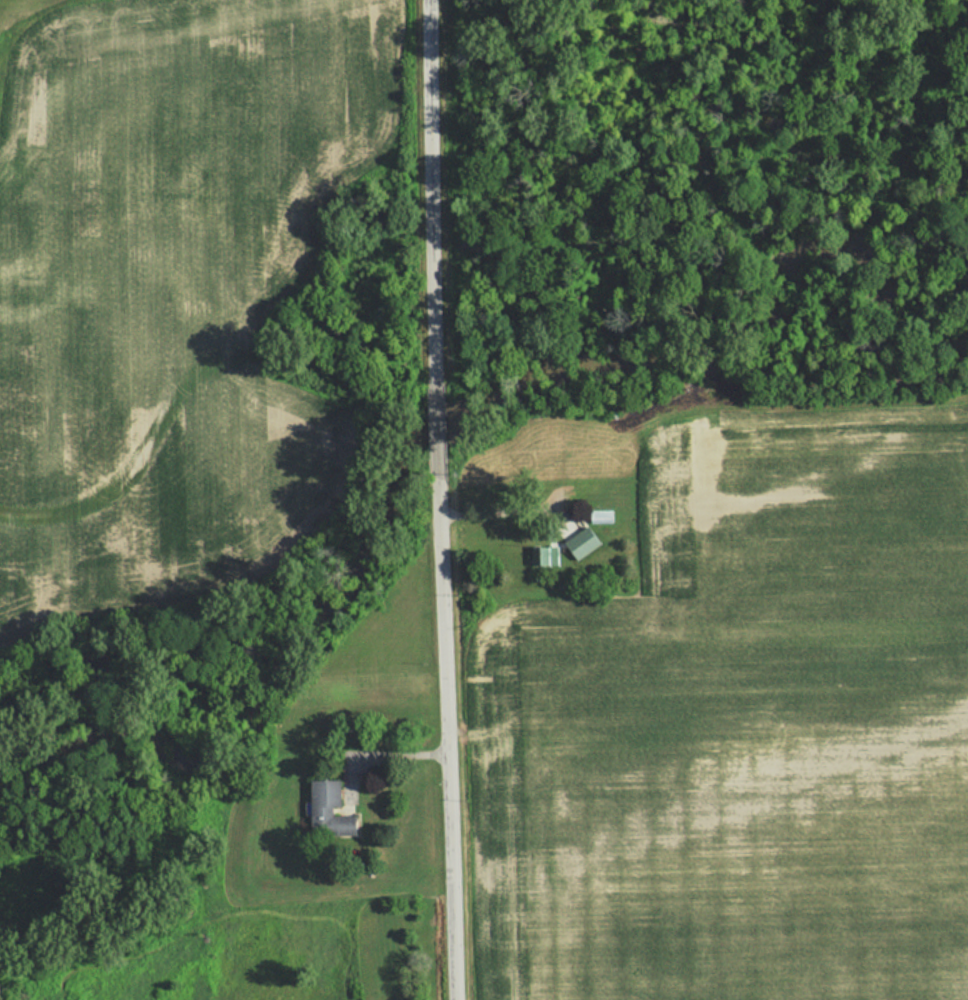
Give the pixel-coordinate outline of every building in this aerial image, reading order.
[(610,511),(589,511),(588,524),(610,524),(610,511)] [(556,548),(530,548),(531,567),(556,567),(556,548)] [(338,780),(310,780),(310,802),(304,802),(304,816),(310,816),(310,834),(355,833),(355,815),(331,816),(331,806),(338,806),(338,780)]
